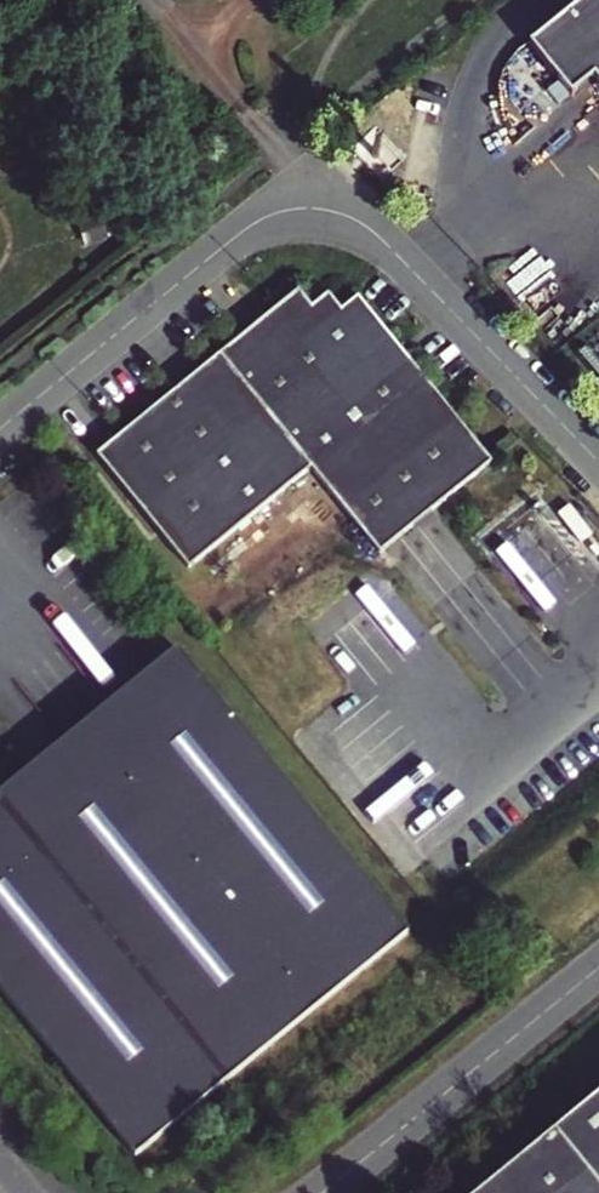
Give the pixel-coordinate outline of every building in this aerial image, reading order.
[(532,45),(575,99),(598,81),(598,82),(598,0),(589,0),(532,45)] [(291,294),(213,358),(304,468),(346,520),(375,556),(486,465),(351,299),(334,313),(320,296),(304,310),(291,294)] [(213,358),(93,456),(183,567),(220,537),(304,468),(213,358)] [(0,791),(0,994),(133,1156),(405,932),(172,649),(0,791)] [(557,1133),(483,1192),(598,1192),(598,1185),(557,1133)]
